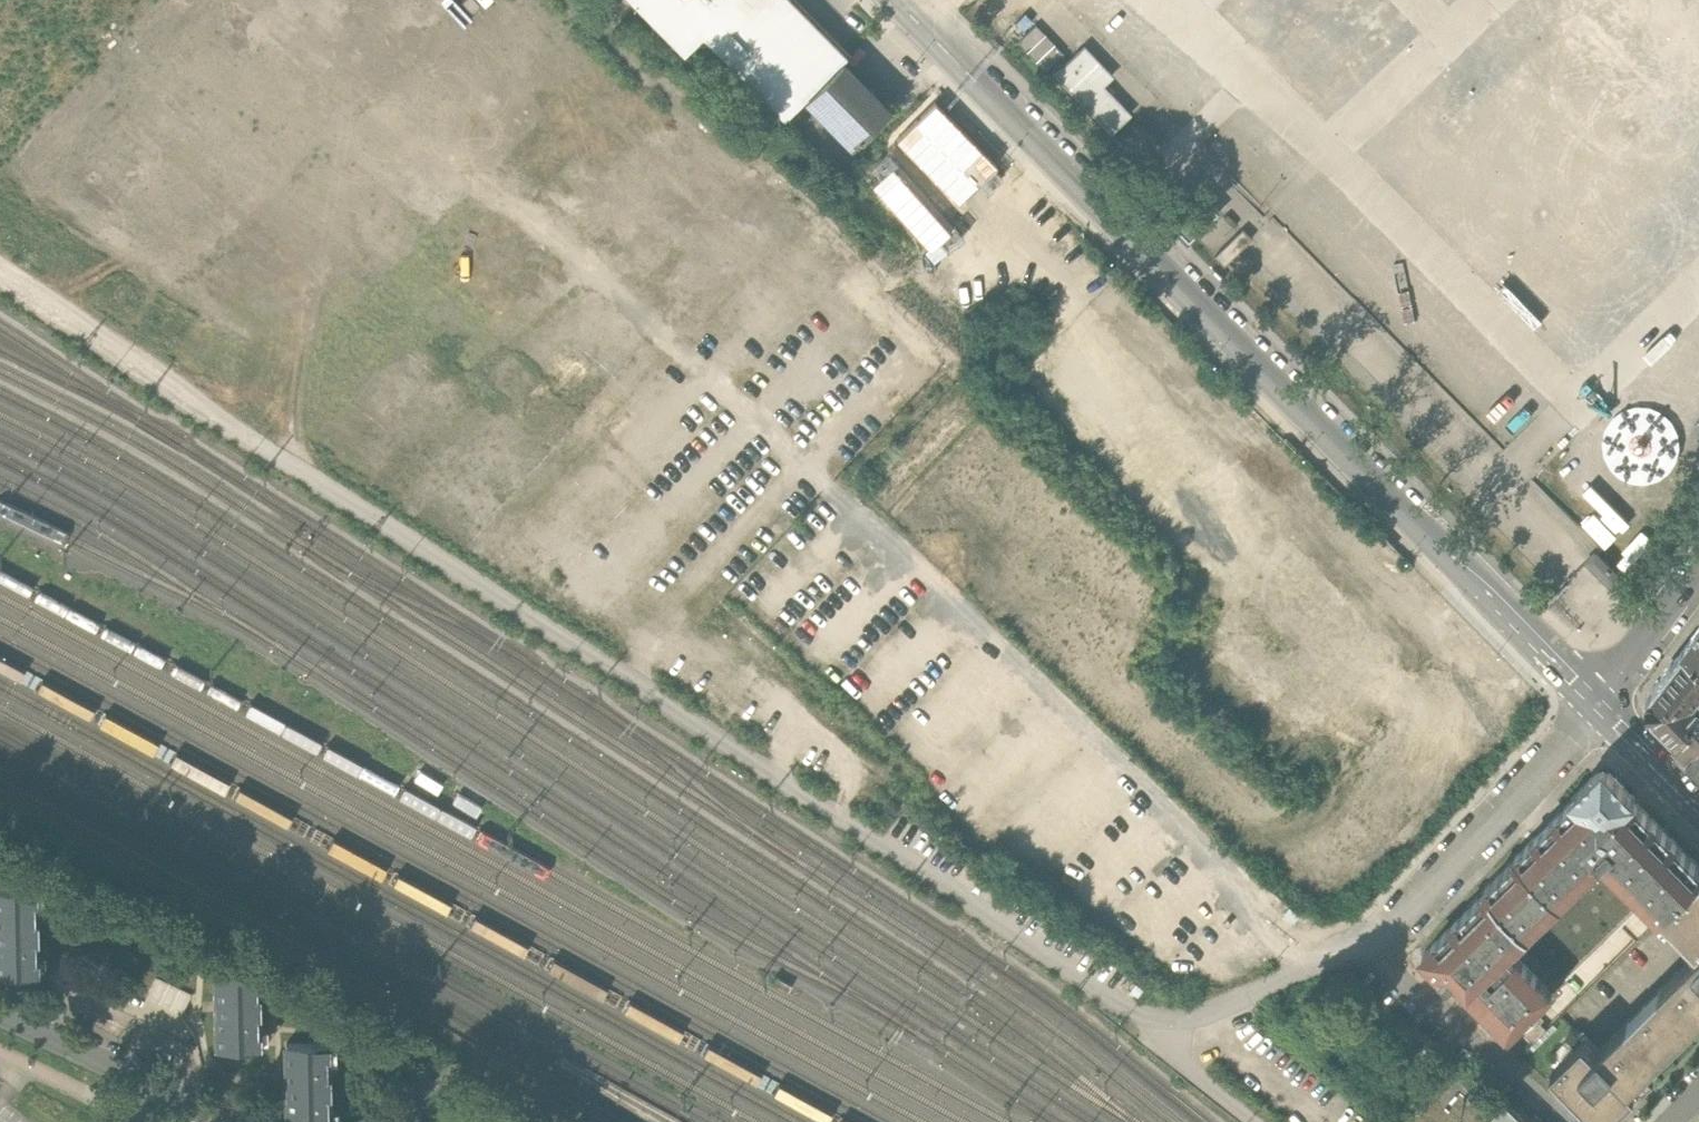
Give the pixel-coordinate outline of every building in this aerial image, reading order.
[(703,38),(784,120),(806,99),(841,64),(848,58),(790,0),(628,0),(684,56),(703,38)] [(1037,27),(1018,45),(1045,74),(1064,57),(1037,27)] [(1085,50),(1056,78),(1112,136),(1131,117),(1102,88),(1113,78),(1085,50)] [(841,64),(806,99),(853,146),(889,111),(841,64)] [(1188,182),(1157,214),(1187,245),(1219,214),(1188,182)] [(1226,261),(1249,240),(1240,231),(1217,252),(1226,261)] [(1698,663),(1698,629),(1682,650),(1698,663)] [(1674,738),(1698,713),(1698,663),(1682,650),(1674,660),(1650,692),(1651,703),(1652,715),(1674,738)] [(1674,738),(1698,761),(1698,713),(1674,738)] [(1698,880),(1698,866),(1690,857),(1668,835),(1641,808),(1632,799),(1634,797),(1615,777),(1614,779),(1603,779),(1594,779),(1592,777),(1580,789),(1583,791),(1562,811),(1538,835),(1515,858),(1516,859),(1484,891),(1486,893),(1422,956),(1447,982),(1451,978),(1510,1037),(1531,1016),(1554,993),(1511,952),(1561,903),(1560,901),(1603,859),(1661,917),(1663,916),(1698,880)] [(1663,916),(1684,937),(1698,952),(1596,1054),(1584,1042),(1552,1074),(1600,1121),(1607,1121),(1619,1110),(1635,1094),(1628,1087),(1698,1017),(1698,880),(1663,916)] [(38,973),(34,886),(0,888),(0,975),(38,973)] [(212,964),(215,1051),(262,1049),(260,1006),(258,962),(212,964)] [(285,1121),(331,1121),(328,1042),(281,1044),(283,1087),(285,1121)] [(1542,1065),(1551,1073),(1572,1052),(1563,1043),(1542,1065)] [(1507,1099),(1484,1121),(1531,1121),(1507,1099)]
